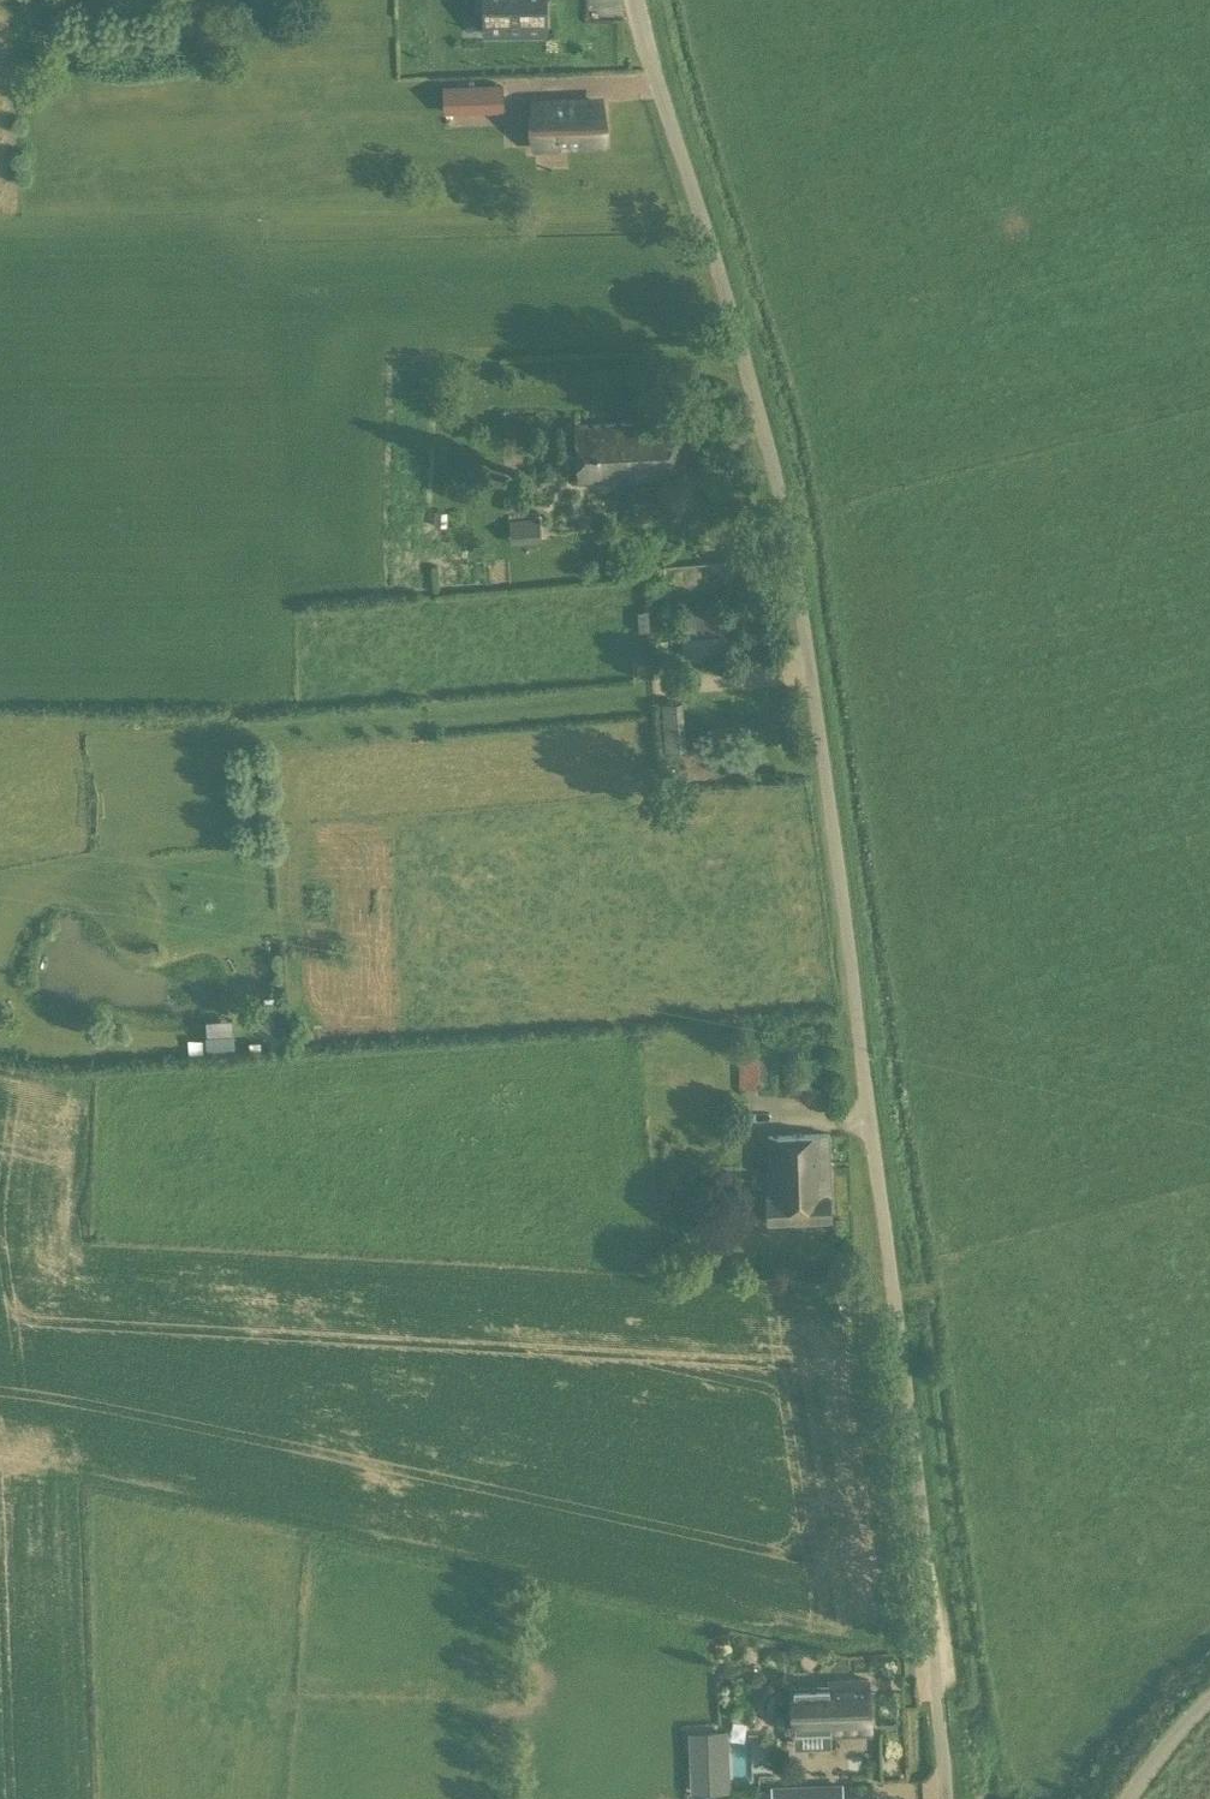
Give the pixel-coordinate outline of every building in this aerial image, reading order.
[(542,30),(544,30),(544,0),(484,0),(484,30),(486,30),(486,28),(542,28),(542,30)] [(457,83),(458,108),(501,106),(501,82),(457,83)] [(601,138),(600,99),(564,100),(563,97),(531,98),(533,144),(565,143),(565,139),(601,138)] [(677,421),(575,426),(577,478),(680,473),(677,421)] [(670,484),(634,486),(635,515),(672,513),(670,484)] [(505,511),(521,510),(520,495),(505,495),(505,511)] [(446,525),(447,511),(434,510),(434,525),(446,525)] [(526,529),(525,519),(510,520),(511,530),(526,529)] [(682,638),(729,633),(726,606),(679,610),(682,638)] [(684,662),(731,657),(729,633),(682,638),(684,662)] [(660,701),(661,719),(684,717),(682,699),(660,701)] [(235,1033),(234,1033),(233,1019),(205,1020),(206,1035),(205,1035),(206,1055),(236,1053),(235,1033)] [(774,1088),(773,1046),(760,1046),(760,1034),(739,1034),(740,1088),(774,1088)] [(828,1131),(768,1134),(770,1195),(766,1195),(767,1218),(832,1215),(831,1192),(830,1192),(828,1131)] [(871,1731),(869,1677),(829,1678),(829,1682),(793,1684),(795,1729),(831,1728),(831,1732),(871,1731)] [(703,1731),(689,1731),(691,1790),(710,1789),(729,1789),(727,1734),(726,1730),(703,1731)] [(754,1731),(728,1732),(729,1779),(756,1778),(754,1731)] [(844,1782),(772,1785),(772,1798),(844,1798),(844,1782)]
